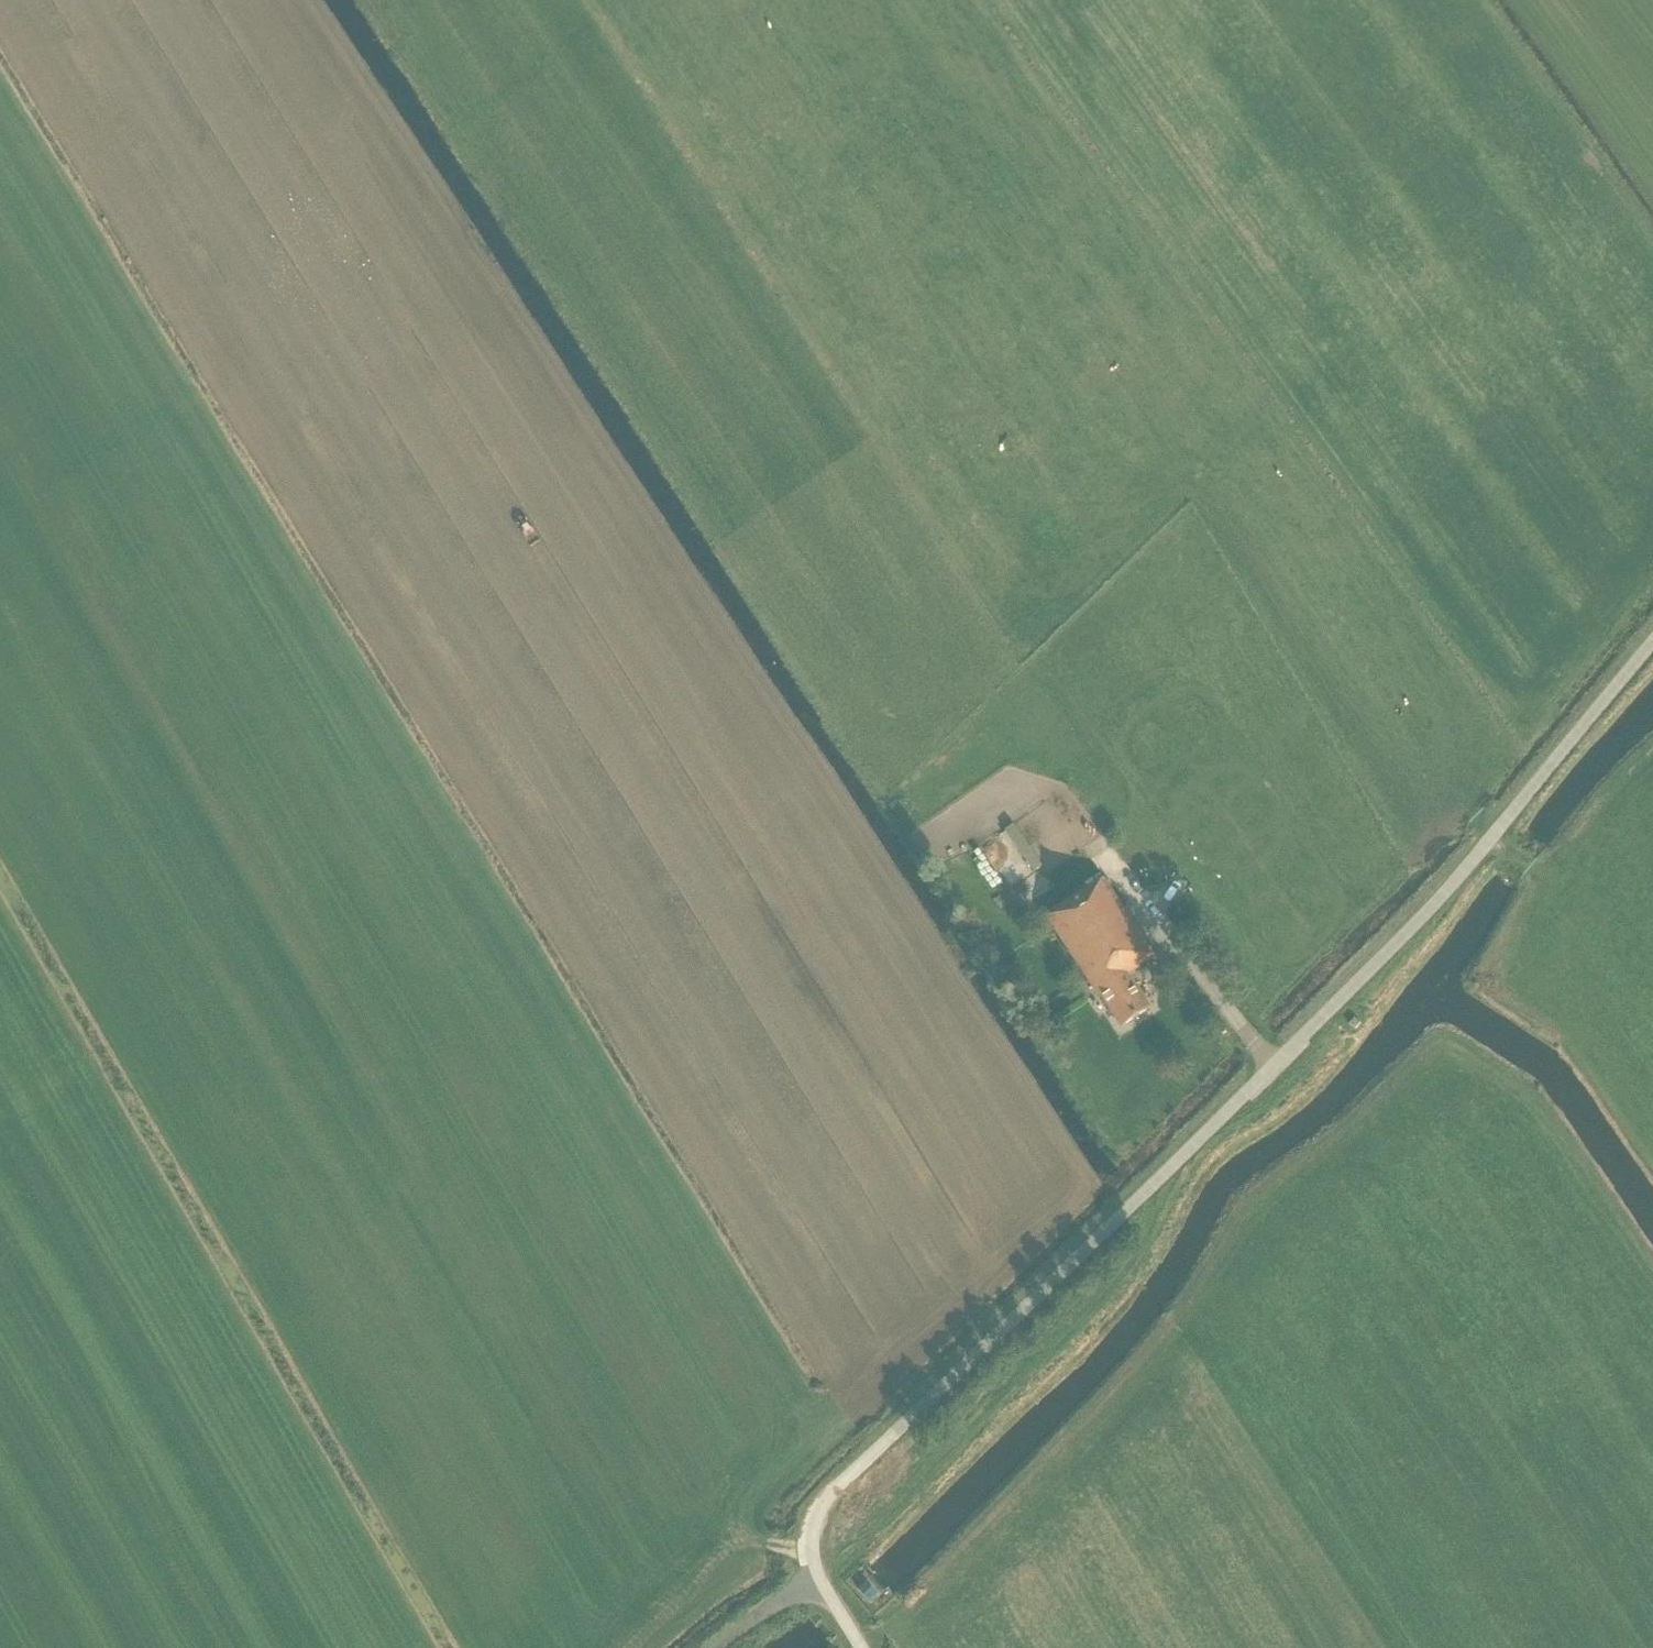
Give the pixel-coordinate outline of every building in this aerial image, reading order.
[(1034,871),(1023,880),(1038,897),(1049,887),(1034,871)] [(1123,1027),(1150,1008),(1128,975),(1156,956),(1104,879),(1088,889),(1088,888),(1046,916),(1098,995),(1100,993),(1123,1027)] [(874,1590),(867,1583),(859,1590),(867,1598),(874,1590)]
